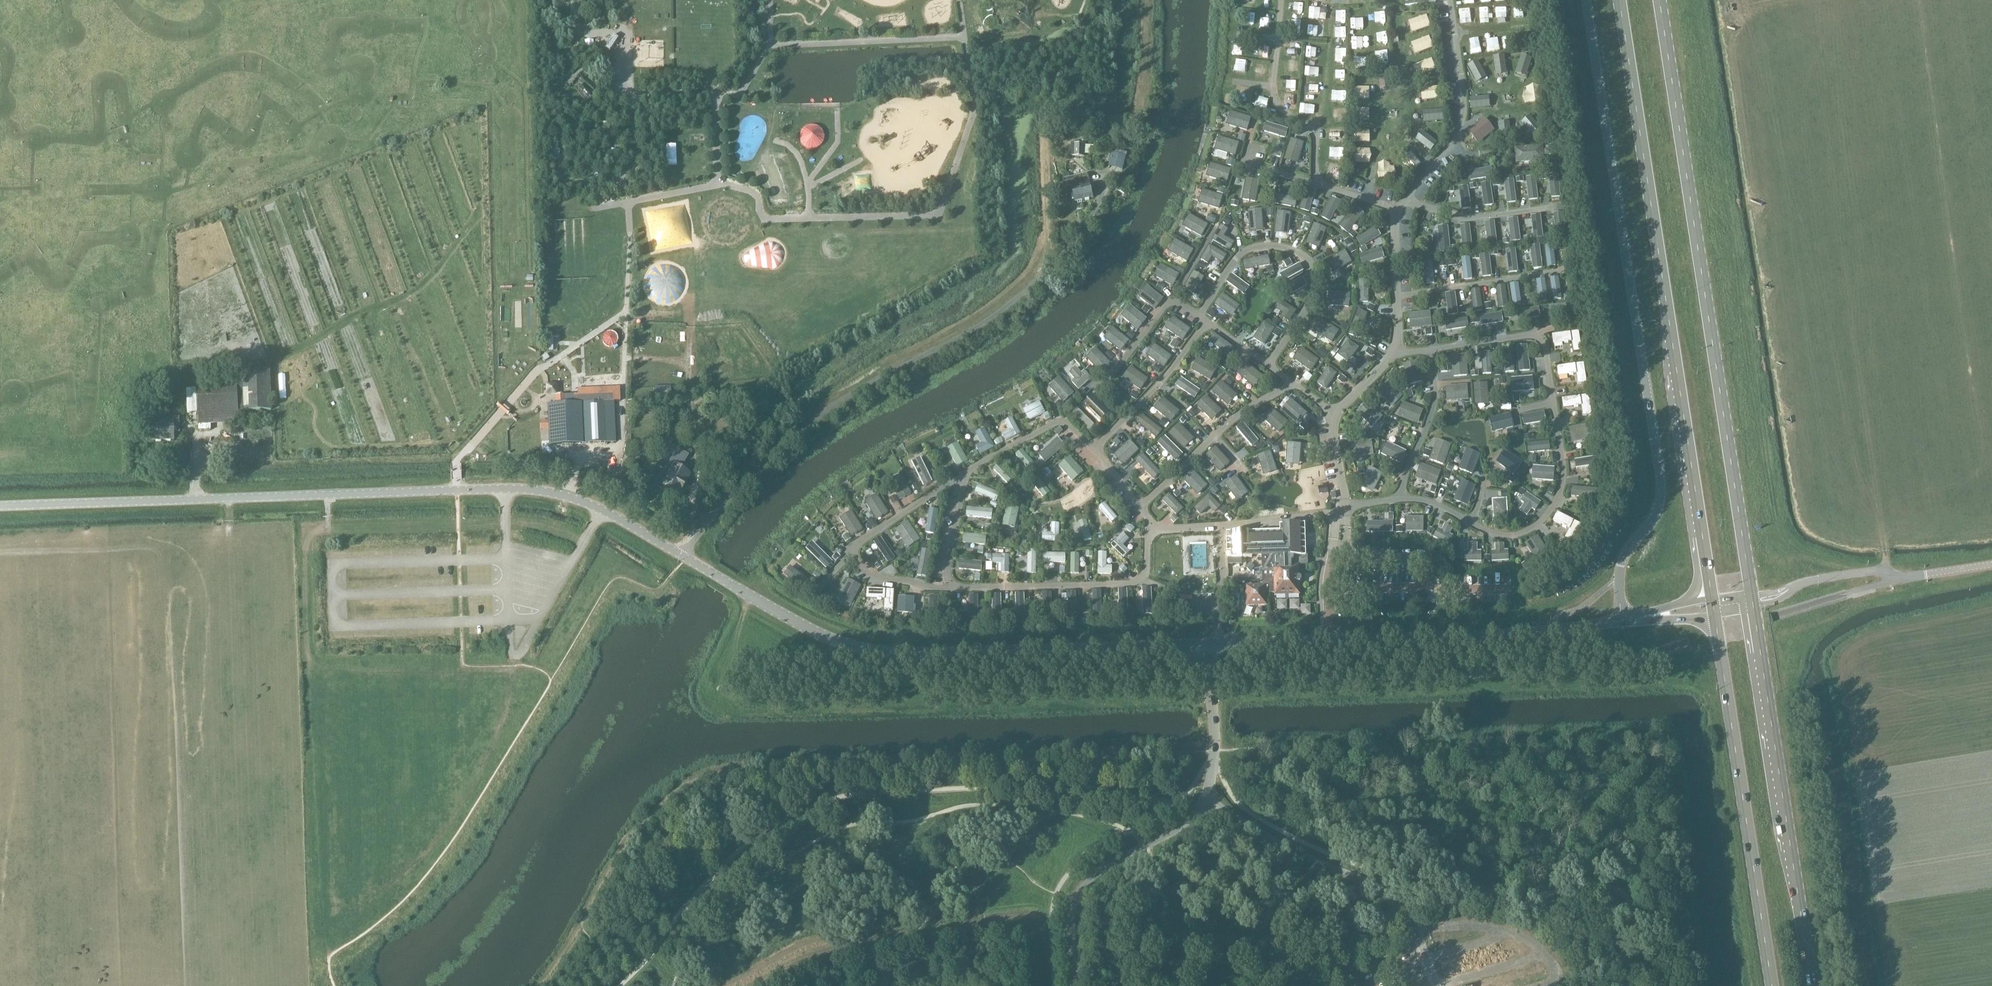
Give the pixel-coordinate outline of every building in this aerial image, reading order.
[(1213,133),(1244,142),(1251,144),(1259,118),(1220,107),(1215,127),(1213,133)] [(1292,129),(1259,118),(1251,144),(1261,148),(1257,161),(1279,168),(1292,129)] [(1296,127),(1292,126),(1292,129),(1279,168),(1307,176),(1309,176),(1311,175),(1310,160),(1310,154),(1311,147),(1310,143),(1310,139),(1305,130),(1296,127)] [(1211,139),(1204,159),(1222,164),(1235,168),(1239,157),(1240,157),(1244,142),(1213,133),(1211,139)] [(1552,172),(1548,140),(1501,146),(1504,178),(1513,177),(1531,174),(1552,172)] [(1084,157),(1084,146),(1075,146),(1075,143),(1070,143),(1070,150),(1075,150),(1074,157),(1084,157)] [(1504,178),(1501,146),(1467,148),(1447,173),(1474,182),(1492,179),(1504,178)] [(1204,159),(1195,186),(1217,193),(1226,196),(1230,183),(1235,168),(1222,164),(1204,159)] [(1082,185),(1081,183),(1089,181),(1087,173),(1063,179),(1065,187),(1078,184),(1079,186),(1071,188),(1074,201),(1092,197),(1089,184),(1082,185)] [(1474,182),(1447,173),(1424,202),(1468,215),(1474,182)] [(1559,174),(1549,175),(1550,198),(1560,197),(1559,174)] [(1537,177),(1527,178),(1529,201),(1539,200),(1537,177)] [(1258,180),(1248,178),(1244,201),(1254,203),(1258,180)] [(1492,179),(1474,182),(1468,215),(1472,215),(1497,212),(1492,179)] [(1515,181),(1505,182),(1507,204),(1518,203),(1515,181)] [(1188,203),(1185,210),(1212,225),(1213,226),(1216,228),(1230,211),(1228,204),(1226,198),(1226,196),(1217,193),(1195,186),(1193,193),(1188,203)] [(1300,210),(1310,213),(1316,191),(1306,188),(1300,210)] [(1296,195),(1278,192),(1276,204),(1294,207),(1296,195)] [(1321,218),(1330,222),(1340,202),(1332,198),(1321,218)] [(1340,227),(1348,234),(1363,215),(1355,208),(1340,227)] [(1538,212),(1542,242),(1562,239),(1557,209),(1538,212)] [(1176,226),(1171,236),(1197,250),(1212,225),(1185,210),(1176,226)] [(1448,218),(1423,210),(1421,259),(1447,256),(1453,255),(1448,218)] [(1239,250),(1244,246),(1230,211),(1216,228),(1208,241),(1230,260),(1234,255),(1239,250)] [(1250,212),(1251,233),(1266,232),(1265,211),(1250,212)] [(1293,214),(1278,211),(1274,233),(1289,236),(1293,214)] [(1538,212),(1518,215),(1522,245),(1542,242),(1538,212)] [(1522,245),(1518,215),(1498,218),(1502,248),(1521,245),(1522,245)] [(1356,273),(1390,273),(1389,233),(1388,218),(1356,243),(1356,273)] [(1459,221),(1448,218),(1453,255),(1471,252),(1472,252),(1469,222),(1463,222),(1459,221)] [(1498,218),(1469,222),(1472,252),(1491,249),(1502,248),(1498,218)] [(1305,245),(1318,250),(1326,230),(1314,225),(1305,245)] [(1169,240),(1156,260),(1171,268),(1183,275),(1197,250),(1171,236),(1169,240)] [(1562,239),(1542,242),(1546,270),(1566,267),(1562,239)] [(1208,241),(1192,269),(1214,284),(1226,265),(1230,260),(1208,241)] [(1521,245),(1525,274),(1546,270),(1542,242),(1522,245),(1521,245)] [(1356,273),(1356,243),(1316,263),(1318,269),(1319,278),(1319,288),(1356,292),(1356,273)] [(1521,245),(1502,248),(1491,249),(1492,253),(1495,279),(1525,274),(1521,245)] [(1244,257),(1239,263),(1254,285),(1256,283),(1258,282),(1263,280),(1265,280),(1268,280),(1270,281),(1274,272),(1269,251),(1260,252),(1252,253),(1244,257)] [(1471,252),(1453,255),(1447,256),(1450,284),(1475,281),(1471,252)] [(1494,278),(1491,255),(1481,256),(1483,279),(1494,278)] [(1447,256),(1421,259),(1424,288),(1450,284),(1447,256)] [(1151,269),(1143,281),(1170,297),(1183,275),(1171,268),(1156,260),(1151,269)] [(1284,263),(1288,271),(1281,275),(1285,283),(1306,272),(1301,263),(1295,266),(1291,260),(1284,263)] [(1214,284),(1192,269),(1175,298),(1195,310),(1196,310),(1197,310),(1198,309),(1199,308),(1214,284)] [(1357,306),(1391,312),(1390,273),(1356,273),(1356,292),(1357,292),(1357,306)] [(1567,274),(1547,277),(1550,303),(1570,300),(1567,274)] [(1233,275),(1228,283),(1246,296),(1251,288),(1233,275)] [(1550,303),(1547,277),(1527,280),(1530,305),(1550,303)] [(1308,287),(1303,279),(1285,289),(1290,298),(1308,287)] [(1530,305),(1527,280),(1507,283),(1511,308),(1528,306),(1530,305)] [(1170,297),(1143,281),(1134,294),(1128,302),(1149,319),(1164,300),(1165,299),(1166,298),(1167,298),(1170,297)] [(1507,283),(1480,287),(1484,312),(1497,310),(1511,308),(1507,283)] [(1484,312),(1480,287),(1451,292),(1455,316),(1465,315),(1484,312)] [(1329,306),(1350,309),(1352,295),(1331,292),(1329,306)] [(1455,316),(1451,292),(1425,296),(1428,320),(1434,319),(1455,316)] [(1244,310),(1242,308),(1222,295),(1215,306),(1237,320),(1244,310)] [(1539,333),(1545,337),(1575,333),(1570,300),(1550,303),(1530,305),(1528,306),(1532,331),(1539,333)] [(1120,312),(1110,323),(1132,341),(1133,342),(1144,329),(1150,320),(1149,319),(1128,302),(1120,312)] [(1345,332),(1386,355),(1389,348),(1391,343),(1392,331),(1391,312),(1357,306),(1345,332)] [(1511,308),(1497,310),(1501,336),(1532,331),(1528,306),(1511,308)] [(1277,326),(1285,315),(1275,309),(1268,320),(1277,326)] [(1484,312),(1465,315),(1469,340),(1501,336),(1497,310),(1484,312)] [(1178,318),(1168,311),(1158,324),(1148,337),(1160,346),(1175,357),(1186,342),(1195,330),(1178,318)] [(1469,340),(1465,315),(1455,316),(1434,319),(1438,345),(1469,340)] [(1272,325),(1260,317),(1257,324),(1257,325),(1256,326),(1255,327),(1254,328),(1252,328),(1251,328),(1250,328),(1249,327),(1248,326),(1247,326),(1246,326),(1245,327),(1244,327),(1243,328),(1243,329),(1242,329),(1241,329),(1240,329),(1239,329),(1238,329),(1237,329),(1233,335),(1265,357),(1265,358),(1266,358),(1267,358),(1268,358),(1268,357),(1284,333),(1272,325)] [(1316,318),(1307,333),(1331,348),(1340,332),(1316,318)] [(1434,319),(1428,320),(1402,323),(1402,339),(1403,344),(1404,345),(1406,347),(1408,348),(1413,348),(1438,345),(1434,319)] [(1107,327),(1091,341),(1113,364),(1118,358),(1123,352),(1132,341),(1110,323),(1107,327)] [(1200,336),(1189,351),(1225,372),(1244,353),(1223,337),(1213,331),(1209,331),(1204,332),(1200,336)] [(1325,360),(1358,384),(1381,361),(1386,355),(1345,332),(1334,347),(1325,360)] [(1575,333),(1545,337),(1551,348),(1553,370),(1584,366),(1575,333)] [(1160,346),(1148,337),(1138,349),(1128,362),(1142,372),(1157,383),(1166,373),(1176,358),(1175,357),(1160,346)] [(1278,367),(1305,387),(1315,374),(1325,360),(1293,337),(1278,361),(1277,362),(1277,363),(1277,364),(1277,365),(1278,366),(1278,367)] [(1520,340),(1504,342),(1507,377),(1545,372),(1542,355),(1541,349),(1538,344),(1534,342),(1527,340),(1520,340)] [(1088,343),(1072,355),(1094,379),(1097,378),(1098,378),(1099,377),(1100,377),(1102,375),(1103,374),(1113,364),(1091,341),(1088,343)] [(1468,347),(1471,379),(1507,377),(1504,342),(1468,347)] [(1437,362),(1438,381),(1471,379),(1468,347),(1445,351),(1441,352),(1438,354),(1437,357),(1437,362)] [(1189,351),(1174,371),(1205,393),(1225,372),(1189,351)] [(1281,380),(1244,353),(1225,372),(1257,398),(1267,392),(1279,386),(1281,385),(1282,383),(1282,381),(1281,380)] [(1383,375),(1401,392),(1430,384),(1430,380),(1430,370),(1430,364),(1430,361),(1425,356),(1421,354),(1410,355),(1404,357),(1401,358),(1383,375)] [(1072,355),(1054,369),(1078,395),(1094,379),(1072,355)] [(1325,360),(1305,387),(1325,401),(1328,403),(1332,404),(1338,402),(1340,400),(1358,384),(1325,360)] [(1127,412),(1157,383),(1128,362),(1108,383),(1104,385),(1102,386),(1127,412)] [(1584,366),(1553,370),(1557,399),(1592,394),(1584,366)] [(1054,369),(1034,384),(1052,419),(1078,395),(1054,369)] [(239,423),(238,412),(272,410),(270,374),(269,371),(242,372),(243,381),(186,385),(188,421),(198,421),(198,425),(239,423)] [(1174,371),(1158,392),(1184,413),(1185,412),(1205,393),(1174,371)] [(1236,381),(1225,372),(1205,393),(1220,406),(1230,415),(1233,413),(1235,411),(1237,410),(1242,406),(1247,404),(1257,398),(1236,381)] [(1545,372),(1507,377),(1511,403),(1512,404),(1512,406),(1539,402),(1542,401),(1545,399),(1546,396),(1546,390),(1545,372)] [(1401,392),(1383,375),(1363,395),(1387,421),(1390,416),(1405,397),(1401,392)] [(1511,403),(1507,377),(1471,379),(1474,419),(1475,418),(1477,418),(1479,418),(1480,419),(1482,419),(1483,420),(1484,420),(1484,421),(1490,416),(1513,412),(1512,404),(1511,403)] [(1472,401),(1471,379),(1438,381),(1438,388),(1438,392),(1438,393),(1438,397),(1438,399),(1437,406),(1436,408),(1436,410),(1435,413),(1434,415),(1434,417),(1443,422),(1444,421),(1445,421),(1446,420),(1447,420),(1448,420),(1449,420),(1451,421),(1454,421),(1456,421),(1457,421),(1459,421),(1462,421),(1464,421),(1466,420),(1470,419),(1474,419),(1472,401)] [(1024,392),(1007,403),(1025,436),(1053,421),(1052,419),(1034,384),(1024,392)] [(1430,384),(1401,392),(1405,397),(1390,416),(1421,428),(1428,408),(1429,405),(1429,402),(1430,399),(1430,396),(1430,392),(1430,388),(1430,384)] [(1184,413),(1158,392),(1147,404),(1140,411),(1165,430),(1184,413)] [(1288,393),(1269,403),(1283,415),(1295,425),(1295,432),(1314,430),(1313,429),(1324,427),(1322,415),(1320,412),(1316,406),(1298,393),(1296,392),(1294,392),(1291,392),(1288,393)] [(1089,432),(1109,411),(1092,393),(1071,415),(1089,432)] [(1220,406),(1205,393),(1185,412),(1184,413),(1185,414),(1207,436),(1217,427),(1225,420),(1228,417),(1230,415),(1220,406)] [(1592,394),(1557,399),(1561,428),(1596,422),(1592,394)] [(1387,421),(1363,395),(1349,410),(1345,416),(1342,422),(1340,428),(1340,432),(1341,442),(1379,438),(1387,421)] [(604,410),(604,403),(548,405),(550,445),(605,443),(616,442),(614,410),(604,410)] [(1001,406),(981,417),(998,450),(1025,436),(1007,403),(1001,406)] [(1242,419),(1269,449),(1272,448),(1282,440),(1291,432),(1295,432),(1295,425),(1283,415),(1269,403),(1253,412),(1251,413),(1247,416),(1242,419)] [(1528,413),(1520,416),(1523,438),(1555,435),(1551,415),(1550,411),(1546,409),(1528,413)] [(1132,440),(1143,452),(1164,432),(1165,430),(1140,411),(1122,429),(1132,440)] [(1520,416),(1513,412),(1490,416),(1484,421),(1486,425),(1485,429),(1488,441),(1495,441),(1527,464),(1523,438),(1520,416)] [(1184,413),(1165,430),(1164,432),(1179,448),(1187,456),(1197,446),(1207,436),(1185,414),(1184,413)] [(1421,428),(1390,416),(1387,421),(1379,438),(1377,455),(1403,468),(1421,428)] [(962,425),(953,429),(973,464),(975,462),(983,458),(998,450),(981,417),(980,418),(962,425)] [(151,441),(174,440),(173,432),(179,431),(179,418),(174,419),(174,420),(150,422),(151,441)] [(1269,449),(1242,419),(1223,435),(1223,436),(1222,437),(1223,438),(1242,459),(1244,458),(1257,453),(1269,449)] [(1596,422),(1561,428),(1565,452),(1597,446),(1600,445),(1596,422)] [(1441,431),(1441,430),(1431,426),(1415,460),(1444,470),(1455,439),(1454,439),(1452,439),(1443,433),(1441,431)] [(923,443),(944,481),(945,484),(973,464),(953,429),(943,435),(924,442),(923,443)] [(1069,447),(1052,429),(1020,446),(1041,468),(1069,447)] [(1132,440),(1122,429),(1112,439),(1108,442),(1108,443),(1107,443),(1106,444),(1106,445),(1106,446),(1105,447),(1105,448),(1105,449),(1105,451),(1106,451),(1106,453),(1107,456),(1109,458),(1110,460),(1121,473),(1129,466),(1143,452),(1132,440)] [(1320,466),(1314,430),(1295,432),(1291,432),(1282,440),(1272,448),(1285,487),(1286,487),(1289,485),(1292,483),(1293,483),(1294,483),(1295,483),(1296,483),(1298,470),(1320,466)] [(1144,453),(1166,476),(1187,456),(1164,432),(1143,452),(1144,453)] [(1527,464),(1559,464),(1555,435),(1523,438),(1527,464)] [(1341,442),(1348,483),(1360,481),(1370,462),(1371,463),(1377,455),(1379,438),(1341,442)] [(1459,439),(1455,439),(1444,470),(1479,483),(1478,474),(1486,472),(1485,471),(1485,469),(1484,467),(1482,457),(1481,449),(1479,449),(1476,447),(1473,444),(1472,443),(1469,444),(1466,445),(1464,444),(1461,440),(1459,439)] [(1518,476),(1527,464),(1495,441),(1488,441),(1488,442),(1489,443),(1489,444),(1489,445),(1488,446),(1488,447),(1487,448),(1486,449),(1485,449),(1484,449),(1483,449),(1481,449),(1482,457),(1484,467),(1485,469),(1485,471),(1486,472),(1486,474),(1486,476),(1487,478),(1487,481),(1487,483),(1487,485),(1487,489),(1505,491),(1511,487),(1518,476)] [(944,481),(923,443),(907,451),(896,458),(916,499),(944,481)] [(1213,445),(1191,466),(1213,488),(1228,473),(1235,467),(1215,445),(1214,445),(1213,445)] [(1041,468),(1020,446),(996,458),(1022,483),(1037,471),(1041,468)] [(1597,446),(1565,452),(1568,471),(1568,480),(1595,487),(1597,467),(1597,446)] [(1037,471),(1058,498),(1062,497),(1066,494),(1069,491),(1079,483),(1085,479),(1090,477),(1093,476),(1097,475),(1069,447),(1041,468),(1037,471)] [(1285,487),(1272,448),(1269,449),(1257,453),(1244,458),(1242,459),(1241,460),(1242,461),(1239,464),(1237,466),(1237,469),(1238,473),(1255,496),(1256,494),(1257,494),(1259,492),(1260,491),(1261,490),(1264,486),(1265,485),(1267,482),(1268,481),(1269,480),(1270,479),(1271,479),(1273,478),(1274,479),(1275,479),(1276,480),(1278,482),(1278,483),(1279,484),(1281,486),(1282,486),(1283,487),(1284,487),(1285,487)] [(1144,453),(1143,452),(1129,466),(1121,473),(1138,497),(1139,498),(1140,498),(1142,497),(1143,497),(1166,476),(1144,453)] [(1403,468),(1377,455),(1371,463),(1370,462),(1360,481),(1348,483),(1350,495),(1351,496),(1351,497),(1352,497),(1352,498),(1353,498),(1355,498),(1356,499),(1360,498),(1365,499),(1383,496),(1385,496),(1386,496),(1388,495),(1389,495),(1391,494),(1392,493),(1394,493),(1394,492),(1396,490),(1396,489),(1397,488),(1397,486),(1398,482),(1400,477),(1401,473),(1402,470),(1403,468)] [(916,499),(896,458),(878,470),(873,474),(886,505),(892,515),(916,499)] [(1007,495),(1022,483),(996,458),(985,464),(977,469),(972,473),(970,476),(969,479),(1007,495)] [(1444,470),(1415,460),(1408,477),(1406,488),(1406,492),(1408,494),(1410,496),(1420,497),(1433,500),(1444,470)] [(1518,476),(1552,500),(1554,496),(1556,490),(1559,481),(1560,472),(1559,464),(1527,464),(1518,476)] [(683,482),(688,474),(675,466),(663,486),(675,493),(682,482),(683,482)] [(1213,488),(1191,466),(1167,489),(1188,511),(1209,491),(1213,488)] [(1237,469),(1237,466),(1235,467),(1228,473),(1213,488),(1209,491),(1237,519),(1243,519),(1252,505),(1251,505),(1251,504),(1250,503),(1250,502),(1250,501),(1250,500),(1250,499),(1251,498),(1252,497),(1253,497),(1255,496),(1238,473),(1237,469)] [(1479,483),(1444,470),(1433,500),(1456,510),(1462,513),(1464,514),(1467,514),(1470,513),(1471,512),(1473,509),(1475,502),(1478,493),(1479,483)] [(1002,499),(1002,502),(1035,509),(1037,504),(1039,503),(1042,502),(1044,501),(1047,501),(1052,501),(1054,500),(1057,499),(1058,498),(1037,471),(1007,495),(1002,499)] [(886,505),(873,474),(847,493),(844,496),(866,531),(892,515),(886,505)] [(1505,491),(1523,527),(1528,525),(1534,522),(1539,518),(1544,512),(1548,506),(1552,500),(1518,476),(1511,487),(1505,491)] [(969,479),(963,505),(1000,509),(1002,502),(1002,499),(1007,495),(969,479)] [(1562,498),(1557,508),(1579,526),(1590,505),(1595,487),(1568,480),(1565,489),(1562,498)] [(1126,519),(1103,489),(1085,504),(1096,546),(1100,546),(1104,543),(1126,519)] [(1167,489),(1150,505),(1149,506),(1149,507),(1148,507),(1148,508),(1148,509),(1148,510),(1149,511),(1149,512),(1152,515),(1153,516),(1154,518),(1157,520),(1158,521),(1159,522),(1160,522),(1162,523),(1163,523),(1164,523),(1165,523),(1172,523),(1175,523),(1188,511),(1167,489)] [(1523,527),(1505,491),(1487,489),(1479,515),(1479,520),(1482,524),(1486,526),(1497,530),(1507,531),(1517,530),(1523,527)] [(906,516),(924,542),(936,544),(946,490),(906,516)] [(1188,511),(1175,523),(1237,519),(1209,491),(1188,511)] [(866,531),(844,496),(825,513),(823,515),(830,527),(837,538),(837,539),(842,547),(866,531)] [(1002,502),(1000,509),(994,534),(993,548),(1012,548),(1028,548),(1031,521),(1038,516),(1036,514),(1035,511),(1035,510),(1035,509),(1002,502)] [(1402,503),(1393,504),(1395,533),(1423,534),(1424,505),(1415,503),(1402,503)] [(1096,546),(1085,504),(1077,509),(1075,510),(1073,511),(1069,513),(1066,514),(1063,515),(1062,547),(1068,547),(1096,546)] [(1393,504),(1363,508),(1366,533),(1395,533),(1393,504)] [(1000,509),(963,505),(958,531),(994,534),(1000,509)] [(1429,506),(1424,505),(1423,534),(1435,538),(1444,544),(1455,518),(1442,511),(1429,506)] [(1547,520),(1538,529),(1555,556),(1579,526),(1557,508),(1553,514),(1547,520)] [(830,527),(823,515),(813,526),(798,543),(827,572),(845,552),(845,551),(844,550),(844,549),(843,548),(842,547),(837,539),(837,538),(830,527)] [(1062,547),(1063,515),(1056,516),(1050,517),(1045,517),(1040,516),(1038,516),(1031,521),(1028,548),(1040,547),(1062,547)] [(891,526),(878,535),(895,560),(924,542),(906,516),(891,526)] [(1129,516),(1126,519),(1104,543),(1138,576),(1139,574),(1141,572),(1141,571),(1142,569),(1142,568),(1143,566),(1143,564),(1144,549),(1144,538),(1144,536),(1144,535),(1129,516)] [(1459,521),(1455,518),(1444,544),(1462,559),(1475,561),(1482,533),(1459,521)] [(1306,559),(1304,524),(1282,524),(1283,535),(1248,536),(1248,532),(1227,532),(1227,534),(1227,560),(1241,560),(1241,557),(1253,557),(1262,557),(1262,585),(1251,585),(1251,583),(1247,583),(1247,585),(1246,585),(1246,605),(1266,605),(1266,593),(1274,593),(1274,595),(1300,595),(1300,586),(1300,583),(1301,581),(1301,579),(1300,577),(1300,559),(1306,559)] [(1555,556),(1538,529),(1529,534),(1519,538),(1511,539),(1514,558),(1515,560),(1525,573),(1555,556)] [(994,534),(958,531),(953,557),(985,560),(986,548),(993,548),(994,534)] [(1492,537),(1482,533),(1475,561),(1495,563),(1515,560),(1514,558),(1511,539),(1502,539),(1492,537)] [(895,560),(878,535),(866,543),(861,548),(860,551),(859,556),(861,561),(866,566),(871,569),(875,571),(877,572),(895,560)] [(936,544),(924,542),(895,560),(877,572),(895,575),(913,577),(929,582),(936,544)] [(827,572),(798,543),(774,566),(772,569),(812,600),(822,588),(816,583),(827,572)] [(1096,546),(1095,582),(1111,581),(1123,581),(1130,580),(1132,580),(1133,579),(1135,579),(1137,577),(1138,576),(1104,543),(1100,546),(1096,546)] [(1068,547),(1068,582),(1095,582),(1096,546),(1068,547)] [(1028,548),(1012,548),(1012,583),(1039,583),(1040,547),(1028,548)] [(1062,547),(1040,547),(1039,583),(1068,582),(1068,547),(1062,547)] [(1012,583),(1012,548),(993,548),(986,548),(985,560),(982,584),(1002,584),(1002,583),(1012,583)] [(985,560),(953,557),(951,567),(950,575),(951,578),(954,583),(958,585),(982,584),(985,560)] [(1250,572),(1254,567),(1250,563),(1245,567),(1250,572)] [(815,599),(868,617),(869,613),(870,585),(837,574),(815,599)] [(1131,614),(1131,615),(1160,614),(1159,596),(1163,584),(1147,578),(1142,585),(1138,587),(1131,587),(1131,614)] [(869,617),(896,619),(897,610),(897,590),(871,586),(869,617)] [(1130,587),(1105,588),(1106,616),(1131,615),(1130,587)] [(1105,588),(1079,589),(1080,617),(1106,616),(1105,588)] [(1055,589),(1030,590),(1031,618),(1055,618),(1055,589)] [(1079,589),(1055,589),(1055,618),(1080,617),(1079,589)] [(922,619),(926,593),(915,591),(898,590),(897,619),(922,619)] [(1030,590),(1005,591),(1006,619),(1031,618),(1030,590)] [(927,609),(926,619),(956,620),(955,591),(927,593),(927,609)] [(961,591),(955,591),(956,620),(980,620),(979,591),(961,591)] [(1005,591),(979,591),(980,620),(1006,619),(1005,591)]
